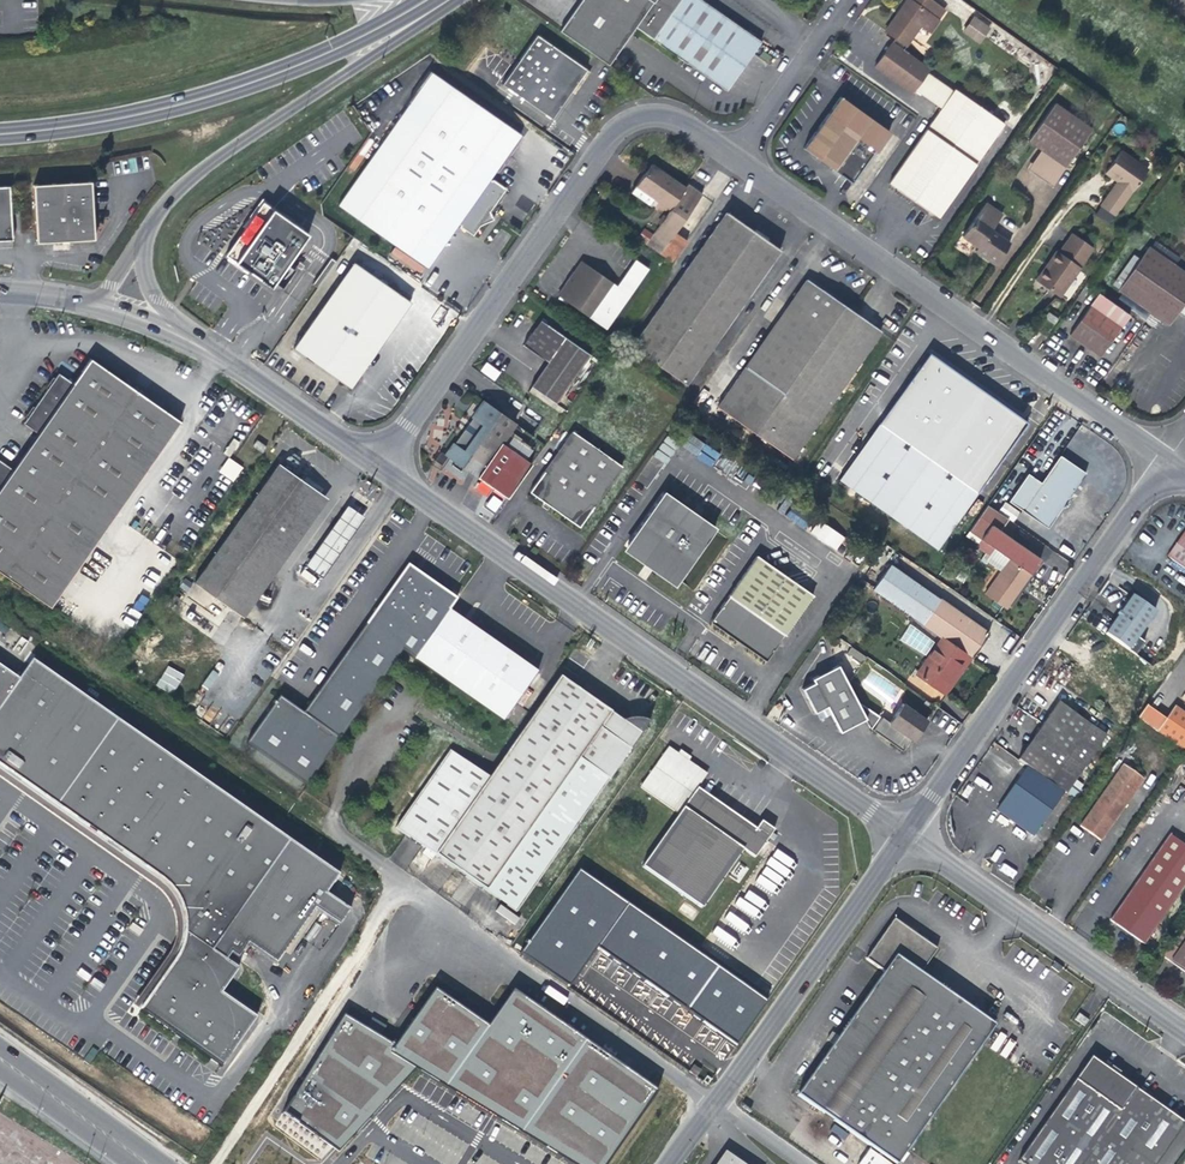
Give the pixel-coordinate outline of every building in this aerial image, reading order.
[(704,77),(718,87),(724,91),(758,42),(698,0),(579,0),(557,31),(607,66),(626,39),(634,27),(681,61),(704,77)] [(884,30),(906,46),(922,27),(932,34),(947,10),(932,0),(906,0),(884,30)] [(975,15),(962,31),(979,44),(992,28),(975,15)] [(520,99),(549,119),(576,81),(584,70),(534,35),(508,72),(507,74),(500,85),(520,99)] [(893,42),(874,67),(912,93),(930,69),(893,42)] [(478,227),(492,220),(488,211),(504,189),(491,180),(490,181),(488,179),(518,135),(429,73),(336,206),(426,269),(456,224),(459,226),(458,227),(471,237),(478,227)] [(940,84),(928,74),(915,90),(928,99),(940,108),(929,125),(888,183),(937,218),(978,160),(1002,125),(954,91),(952,93),(940,84)] [(804,149),(853,185),(891,134),(840,97),(804,149)] [(1029,140),(1042,149),(1066,167),(1092,129),(1055,103),(1029,140)] [(1052,186),(1066,167),(1042,149),(1028,168),(1052,186)] [(1114,181),(1097,206),(1112,216),(1145,169),(1117,150),(1102,172),(1114,181)] [(683,187),(650,165),(631,193),(664,215),(651,233),(652,233),(657,237),(667,243),(674,233),(701,195),(692,188),(686,184),(683,187)] [(35,243),(93,239),(89,181),(32,185),(35,243)] [(10,240),(8,186),(0,186),(0,241),(10,240)] [(974,251),(994,265),(1009,244),(991,231),(1001,215),(985,203),(962,236),(977,247),(974,251)] [(308,236),(262,204),(225,257),(272,289),(308,236)] [(1107,224),(1112,216),(1097,206),(1092,213),(1107,224)] [(684,385),(779,251),(725,213),(630,346),(684,385)] [(1056,250),(1048,261),(1051,264),(1038,281),(1061,298),(1094,248),(1072,232),(1058,251),(1056,250)] [(671,262),(686,241),(674,233),(667,243),(657,237),(652,233),(651,233),(644,243),(671,262)] [(1168,323),(1184,300),(1184,298),(1184,274),(1148,247),(1118,288),(1168,323)] [(616,286),(611,283),(581,262),(557,296),(605,330),(648,269),(635,260),(616,286)] [(1035,279),(1038,281),(1051,264),(1048,261),(1035,279)] [(292,350),(349,390),(410,303),(353,263),(292,350)] [(790,458),(880,331),(808,281),(718,407),(790,458)] [(1067,335),(1098,356),(1118,328),(1087,306),(1067,335)] [(553,403),(588,354),(540,320),(522,345),(545,362),(529,386),(553,403)] [(928,352),(837,480),(936,550),(1027,422),(928,352)] [(181,423),(91,360),(74,384),(60,374),(24,424),(38,434),(13,470),(0,460),(0,571),(51,607),(181,423)] [(495,381),(501,372),(486,361),(480,370),(495,381)] [(482,403),(470,419),(480,427),(461,453),(452,446),(443,457),(474,480),(499,444),(513,425),(482,403)] [(470,419),(452,446),(461,453),(480,427),(470,419)] [(577,527),(620,467),(570,432),(527,491),(577,527)] [(528,465),(499,444),(474,480),(503,501),(528,465)] [(1045,526),(1082,472),(1057,454),(1038,482),(1026,473),(1006,500),(1045,526)] [(233,482),(244,467),(228,457),(218,471),(233,482)] [(317,494),(278,465),(195,584),(244,619),(254,604),(245,597),(317,494)] [(626,545),(676,580),(712,528),(662,493),(626,545)] [(317,494),(245,597),(254,604),(326,501),(317,494)] [(495,513),(502,502),(493,495),(485,506),(495,513)] [(1004,607),(1039,558),(999,529),(1007,518),(986,504),(968,530),(980,538),(976,543),(991,553),(996,546),(1010,556),(984,593),(1004,607)] [(361,519),(347,508),(330,531),(344,541),(361,519)] [(810,535),(837,550),(845,536),(818,521),(810,535)] [(330,531),(322,541),(336,552),(344,541),(330,531)] [(1184,532),(1166,557),(1184,570),(1184,533),(1184,532)] [(322,541),(305,564),(319,575),(336,552),(322,541)] [(763,662),(810,595),(754,555),(707,622),(763,662)] [(926,590),(889,563),(872,587),(910,613),(922,623),(939,599),(926,590)] [(445,613),(452,600),(404,566),(301,714),(336,738),(398,652),(445,613)] [(1128,651),(1154,613),(1131,597),(1105,635),(1128,651)] [(987,633),(939,599),(922,623),(940,636),(915,674),(940,691),(961,660),(958,658),(963,652),(970,657),(987,633)] [(499,719),(534,670),(520,659),(534,640),(519,623),(516,626),(508,621),(511,617),(490,610),(476,629),(445,613),(398,652),(499,719)] [(852,647),(847,654),(860,664),(866,656),(852,647)] [(970,657),(963,652),(958,658),(961,660),(940,691),(944,694),(970,657)] [(212,1069),(249,1017),(220,995),(239,969),(225,959),(210,949),(287,839),(28,658),(10,682),(0,675),(0,772),(131,865),(154,881),(165,895),(171,909),(174,923),(172,939),(168,955),(129,1010),(212,1069)] [(167,665),(156,686),(172,695),(184,674),(167,665)] [(837,667),(810,680),(812,684),(800,690),(813,714),(824,708),(837,734),(871,714),(856,703),(837,667)] [(419,848),(432,857),(513,913),(638,734),(647,722),(646,721),(645,721),(645,720),(644,720),(643,720),(642,719),(641,719),(640,719),(640,718),(639,718),(638,718),(637,718),(636,718),(635,718),(634,718),(633,718),(632,718),(631,718),(630,718),(629,719),(628,719),(627,719),(622,727),(615,723),(615,718),(557,677),(486,779),(446,752),(392,829),(419,848)] [(301,714),(277,697),(244,744),(303,786),(336,738),(301,714)] [(909,740),(924,719),(901,703),(887,724),(879,719),(871,730),(901,751),(909,740)] [(1018,760),(1028,767),(1065,792),(1067,793),(1106,736),(1058,703),(1018,760)] [(1137,718),(1155,731),(1164,719),(1146,706),(1137,718)] [(1172,707),(1164,719),(1155,731),(1184,752),(1184,715),(1172,707)] [(926,721),(924,719),(909,740),(911,741),(926,721)] [(700,909),(741,851),(752,859),(772,830),(761,822),(753,832),(694,790),(705,775),(667,747),(639,787),(678,815),(641,867),(700,909)] [(1100,842),(1144,781),(1123,766),(1079,827),(1088,834),(1100,842)] [(1033,838),(1065,792),(1028,767),(996,811),(1033,838)] [(1169,836),(1109,921),(1123,931),(1144,946),(1184,887),(1184,846),(1169,836)] [(339,875),(287,839),(210,949),(225,959),(227,949),(238,955),(248,940),(277,964),(315,908),(339,925),(348,912),(327,895),(339,875)] [(419,875),(432,857),(419,848),(402,872),(415,881),(419,875)] [(734,1017),(756,984),(607,891),(555,964),(603,996),(638,950),(734,1017)] [(969,1008),(958,1024),(908,990),(920,974),(936,951),(893,920),(865,960),(883,973),(796,1097),(868,1148),(857,1163),(897,1163),(995,1026),(969,1008)] [(1170,965),(1184,976),(1184,943),(1170,965)] [(941,989),(920,974),(908,990),(958,1024),(969,1008),(941,989)] [(396,1043),(419,1056),(448,1078),(487,1102),(589,1163),(606,1163),(658,1095),(514,991),(487,1027),(436,992),(396,1043)] [(419,1056),(396,1043),(347,1016),(283,1113),(340,1151),(354,1133),(370,1112),(401,1079),(419,1056)] [(1184,1124),(1184,1122),(1134,1086),(1092,1056),(1019,1159),(1026,1163),(1157,1163),(1184,1124)]
